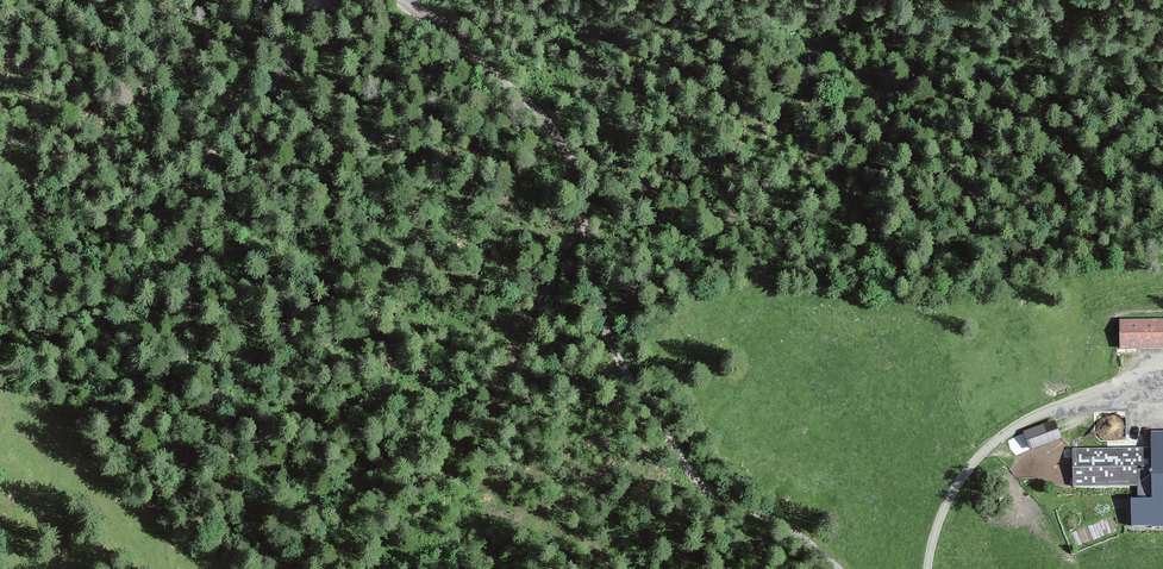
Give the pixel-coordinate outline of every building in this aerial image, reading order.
[(1119,323),(1120,346),(1162,346),(1162,323),(1119,323)] [(1053,420),(1024,432),(1031,449),(1060,437),(1053,420)] [(1071,446),(1071,485),(1147,484),(1147,495),(1129,495),(1129,524),(1162,524),(1162,432),(1151,432),(1151,446),(1071,446)]
